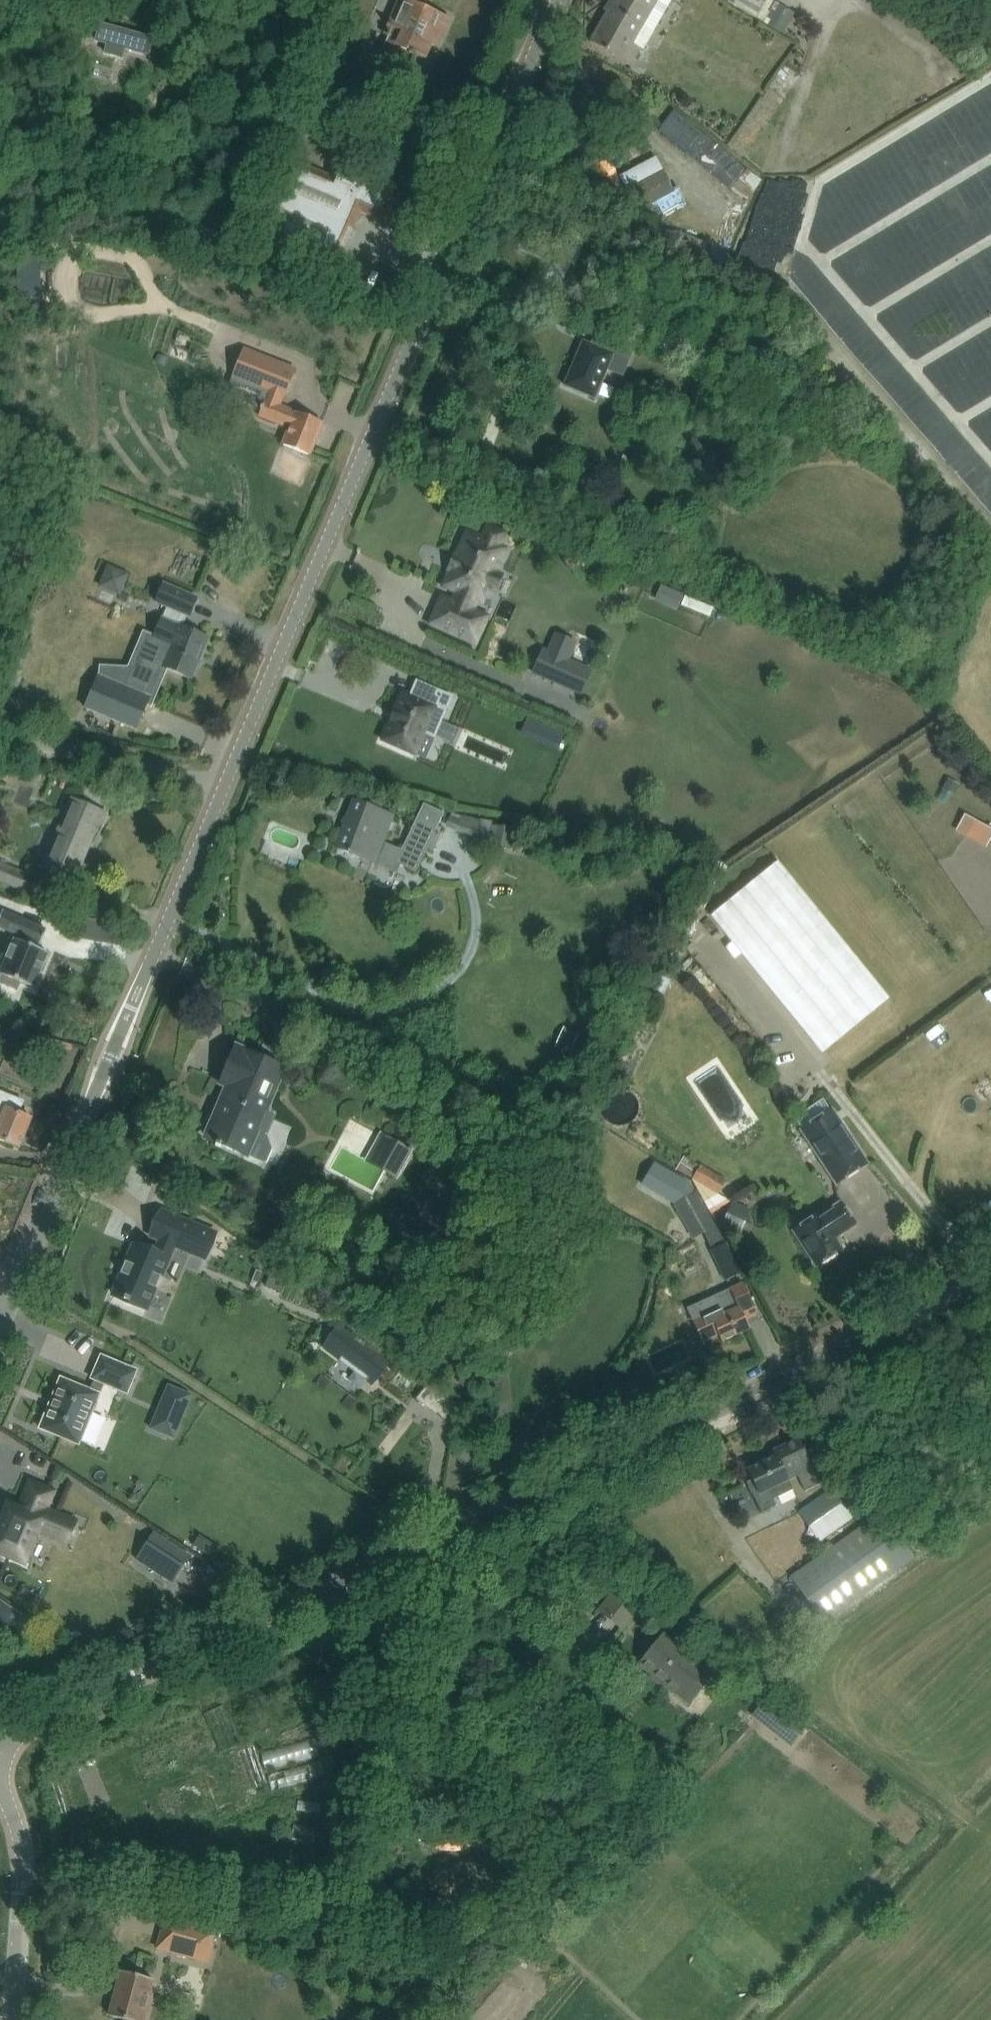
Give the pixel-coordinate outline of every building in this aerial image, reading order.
[(389,27),(385,36),(388,37),(379,59),(409,72),(416,56),(424,59),(430,44),(435,46),(446,18),(423,8),(427,0),(406,0),(406,1),(403,0),(400,0),(389,27)] [(671,0),(615,0),(590,43),(630,66),(639,51),(642,52),(671,1),(671,0)] [(770,0),(729,0),(729,1),(785,32),(794,14),(770,0)] [(154,39),(99,24),(94,42),(106,45),(104,55),(122,60),(125,50),(149,57),(154,39)] [(745,202),(761,181),(674,111),(657,131),(745,202)] [(244,227),(336,267),(360,212),(382,222),(386,214),(400,181),(338,155),(329,176),(276,153),(244,227)] [(664,173),(640,186),(650,203),(657,199),(663,211),(682,201),(676,189),(673,190),(664,173)] [(704,243),(700,256),(718,263),(724,265),(730,248),(724,246),(706,239),(704,243)] [(582,340),(562,386),(595,400),(614,354),(582,340)] [(243,350),(232,376),(269,391),(265,402),(279,408),(294,370),(243,350)] [(347,395),(358,396),(361,378),(350,377),(347,395)] [(279,408),(265,402),(259,415),(290,427),(283,445),(309,455),(321,425),(279,408)] [(502,549),(470,535),(460,559),(456,557),(450,570),(454,572),(447,587),(458,592),(453,603),(442,598),(431,624),(475,643),(486,618),(472,611),(476,600),(481,602),(487,587),(495,590),(501,576),(491,572),(502,549)] [(150,636),(128,687),(153,697),(165,668),(191,678),(208,638),(181,627),(184,614),(190,617),(197,598),(163,583),(154,602),(167,609),(154,638),(150,636)] [(661,586),(654,601),(665,606),(672,590),(661,586)] [(674,587),(669,598),(724,619),(728,607),(674,587)] [(589,672),(543,652),(535,672),(580,692),(589,672)] [(13,675),(6,691),(15,695),(22,679),(18,677),(13,675)] [(86,708),(136,729),(149,698),(99,677),(86,708)] [(403,693),(382,741),(415,755),(425,734),(434,738),(452,697),(416,681),(410,696),(403,693)] [(549,729),(544,743),(558,749),(563,735),(549,729)] [(81,856),(84,857),(96,830),(99,831),(107,813),(73,799),(43,868),(70,880),(81,856)] [(336,848),(355,855),(375,863),(380,851),(398,858),(397,863),(400,864),(415,871),(427,847),(433,851),(440,837),(434,834),(444,813),(424,803),(401,851),(382,843),(393,816),(354,801),(336,848)] [(964,815),(956,831),(967,836),(974,822),(975,821),(964,815)] [(778,862),(710,916),(822,1054),(889,1000),(778,862)] [(30,893),(36,879),(0,863),(0,880),(30,893)] [(0,980),(0,983),(17,990),(21,983),(33,988),(48,953),(34,947),(36,943),(40,944),(47,930),(17,917),(11,932),(18,935),(16,939),(15,939),(0,974),(2,975),(0,980)] [(564,1027),(555,1047),(570,1054),(579,1034),(564,1027)] [(225,1146),(266,1163),(272,1148),(265,1133),(272,1117),(265,1114),(284,1069),(235,1048),(221,1082),(230,1086),(207,1138),(225,1146)] [(1,1140),(19,1148),(32,1118),(20,1113),(25,1101),(0,1090),(0,1139),(1,1140)] [(802,1131),(838,1185),(871,1165),(834,1109),(802,1131)] [(414,1151),(380,1132),(364,1161),(398,1180),(414,1151)] [(693,1180),(711,1214),(731,1200),(717,1192),(726,1179),(684,1156),(676,1169),(693,1180)] [(757,1178),(736,1192),(744,1204),(765,1190),(757,1178)] [(693,1238),(716,1226),(698,1192),(689,1197),(676,1203),(693,1238)] [(732,1201),(721,1227),(734,1232),(744,1206),(732,1201)] [(793,1232),(816,1267),(842,1249),(835,1238),(855,1225),(844,1209),(840,1202),(839,1203),(839,1204),(820,1216),(819,1214),(793,1232)] [(123,1273),(115,1294),(147,1307),(173,1243),(205,1256),(214,1233),(162,1212),(152,1236),(162,1239),(155,1254),(134,1246),(128,1262),(126,1262),(122,1273),(123,1273)] [(725,1243),(710,1250),(724,1281),(739,1274),(725,1243)] [(274,1270),(270,1279),(281,1283),(284,1275),(274,1270)] [(730,1289),(686,1309),(694,1325),(702,1343),(718,1335),(722,1342),(750,1329),(746,1321),(757,1316),(742,1283),(730,1289)] [(388,1363),(340,1327),(325,1347),(373,1383),(388,1363)] [(94,1379),(90,1390),(98,1394),(102,1383),(126,1393),(135,1371),(101,1356),(92,1378),(94,1379)] [(60,1378),(40,1428),(77,1443),(98,1394),(90,1390),(60,1378)] [(428,1383),(416,1399),(445,1421),(457,1405),(428,1383)] [(168,1384),(157,1411),(181,1421),(192,1395),(168,1384)] [(753,1481),(747,1483),(754,1497),(762,1513),(776,1506),(773,1500),(794,1490),(789,1481),(798,1477),(805,1492),(820,1484),(798,1439),(773,1451),(775,1456),(748,1470),(753,1481)] [(855,1473),(803,1509),(824,1538),(875,1502),(855,1473)] [(2,1557),(4,1552),(23,1560),(36,1529),(56,1538),(65,1517),(44,1508),(51,1492),(31,1483),(19,1511),(10,1507),(0,1531),(0,1557),(2,1557)] [(790,1576),(816,1612),(805,1619),(812,1630),(913,1558),(880,1511),(790,1576)] [(165,1539),(147,1568),(172,1584),(191,1555),(165,1539)] [(623,1581),(600,1610),(623,1629),(647,1599),(623,1581)] [(31,1621),(0,1601),(0,1638),(15,1647),(31,1621)] [(678,1694),(685,1685),(696,1694),(708,1678),(712,1675),(663,1636),(640,1664),(653,1674),(650,1677),(663,1687),(666,1684),(678,1694)] [(539,1648),(532,1656),(541,1662),(545,1657),(545,1653),(539,1648)] [(806,1725),(768,1696),(753,1716),(791,1745),(806,1725)] [(261,1775),(247,1739),(260,1734),(247,1700),(213,1713),(239,1783),(261,1775)] [(328,1732),(270,1742),(274,1765),(277,1765),(280,1781),(334,1771),(328,1732)] [(509,1749),(507,1759),(520,1761),(521,1751),(509,1749)] [(306,1808),(333,1809),(333,1794),(306,1793),(306,1808)] [(301,1831),(324,1833),(325,1820),(302,1818),(301,1831)] [(162,1931),(159,1946),(193,1955),(208,1959),(212,1945),(209,1944),(213,1930),(200,1927),(172,1920),(168,1933),(162,1931)] [(153,1995),(150,1994),(154,1980),(120,1969),(109,2014),(124,2018),(124,2019),(147,2019),(153,1995)]
